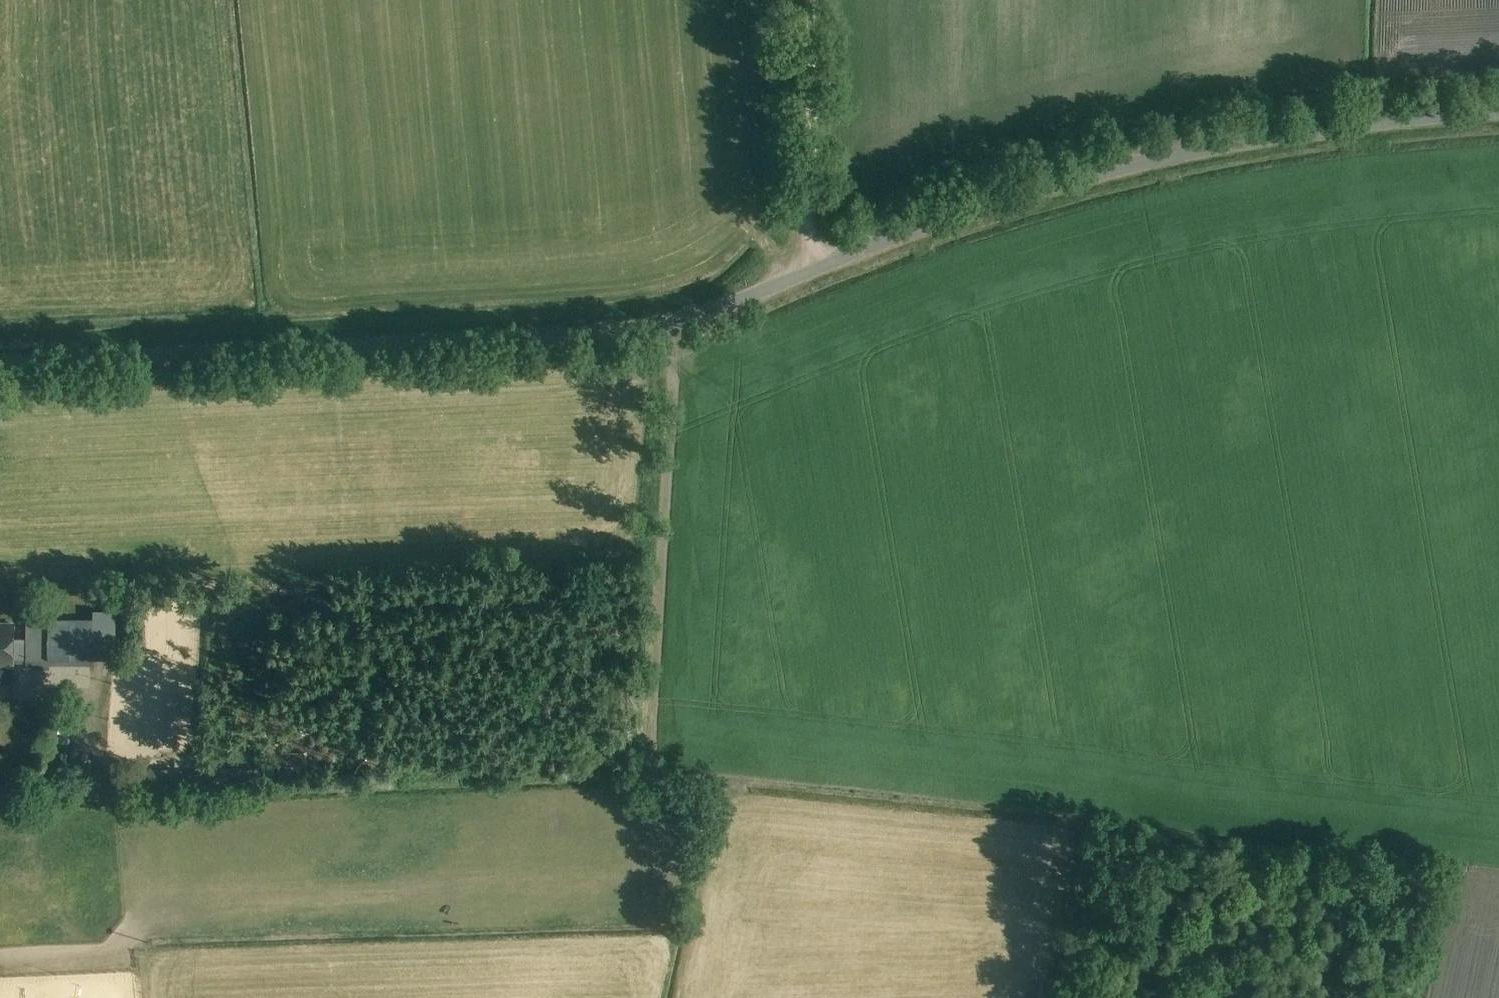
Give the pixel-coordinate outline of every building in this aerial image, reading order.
[(27,618),(27,639),(26,662),(26,668),(50,668),(50,663),(82,664),(83,619),(27,618)] [(26,662),(27,639),(15,639),(16,622),(0,622),(0,667),(15,667),(15,662),(26,662)]
